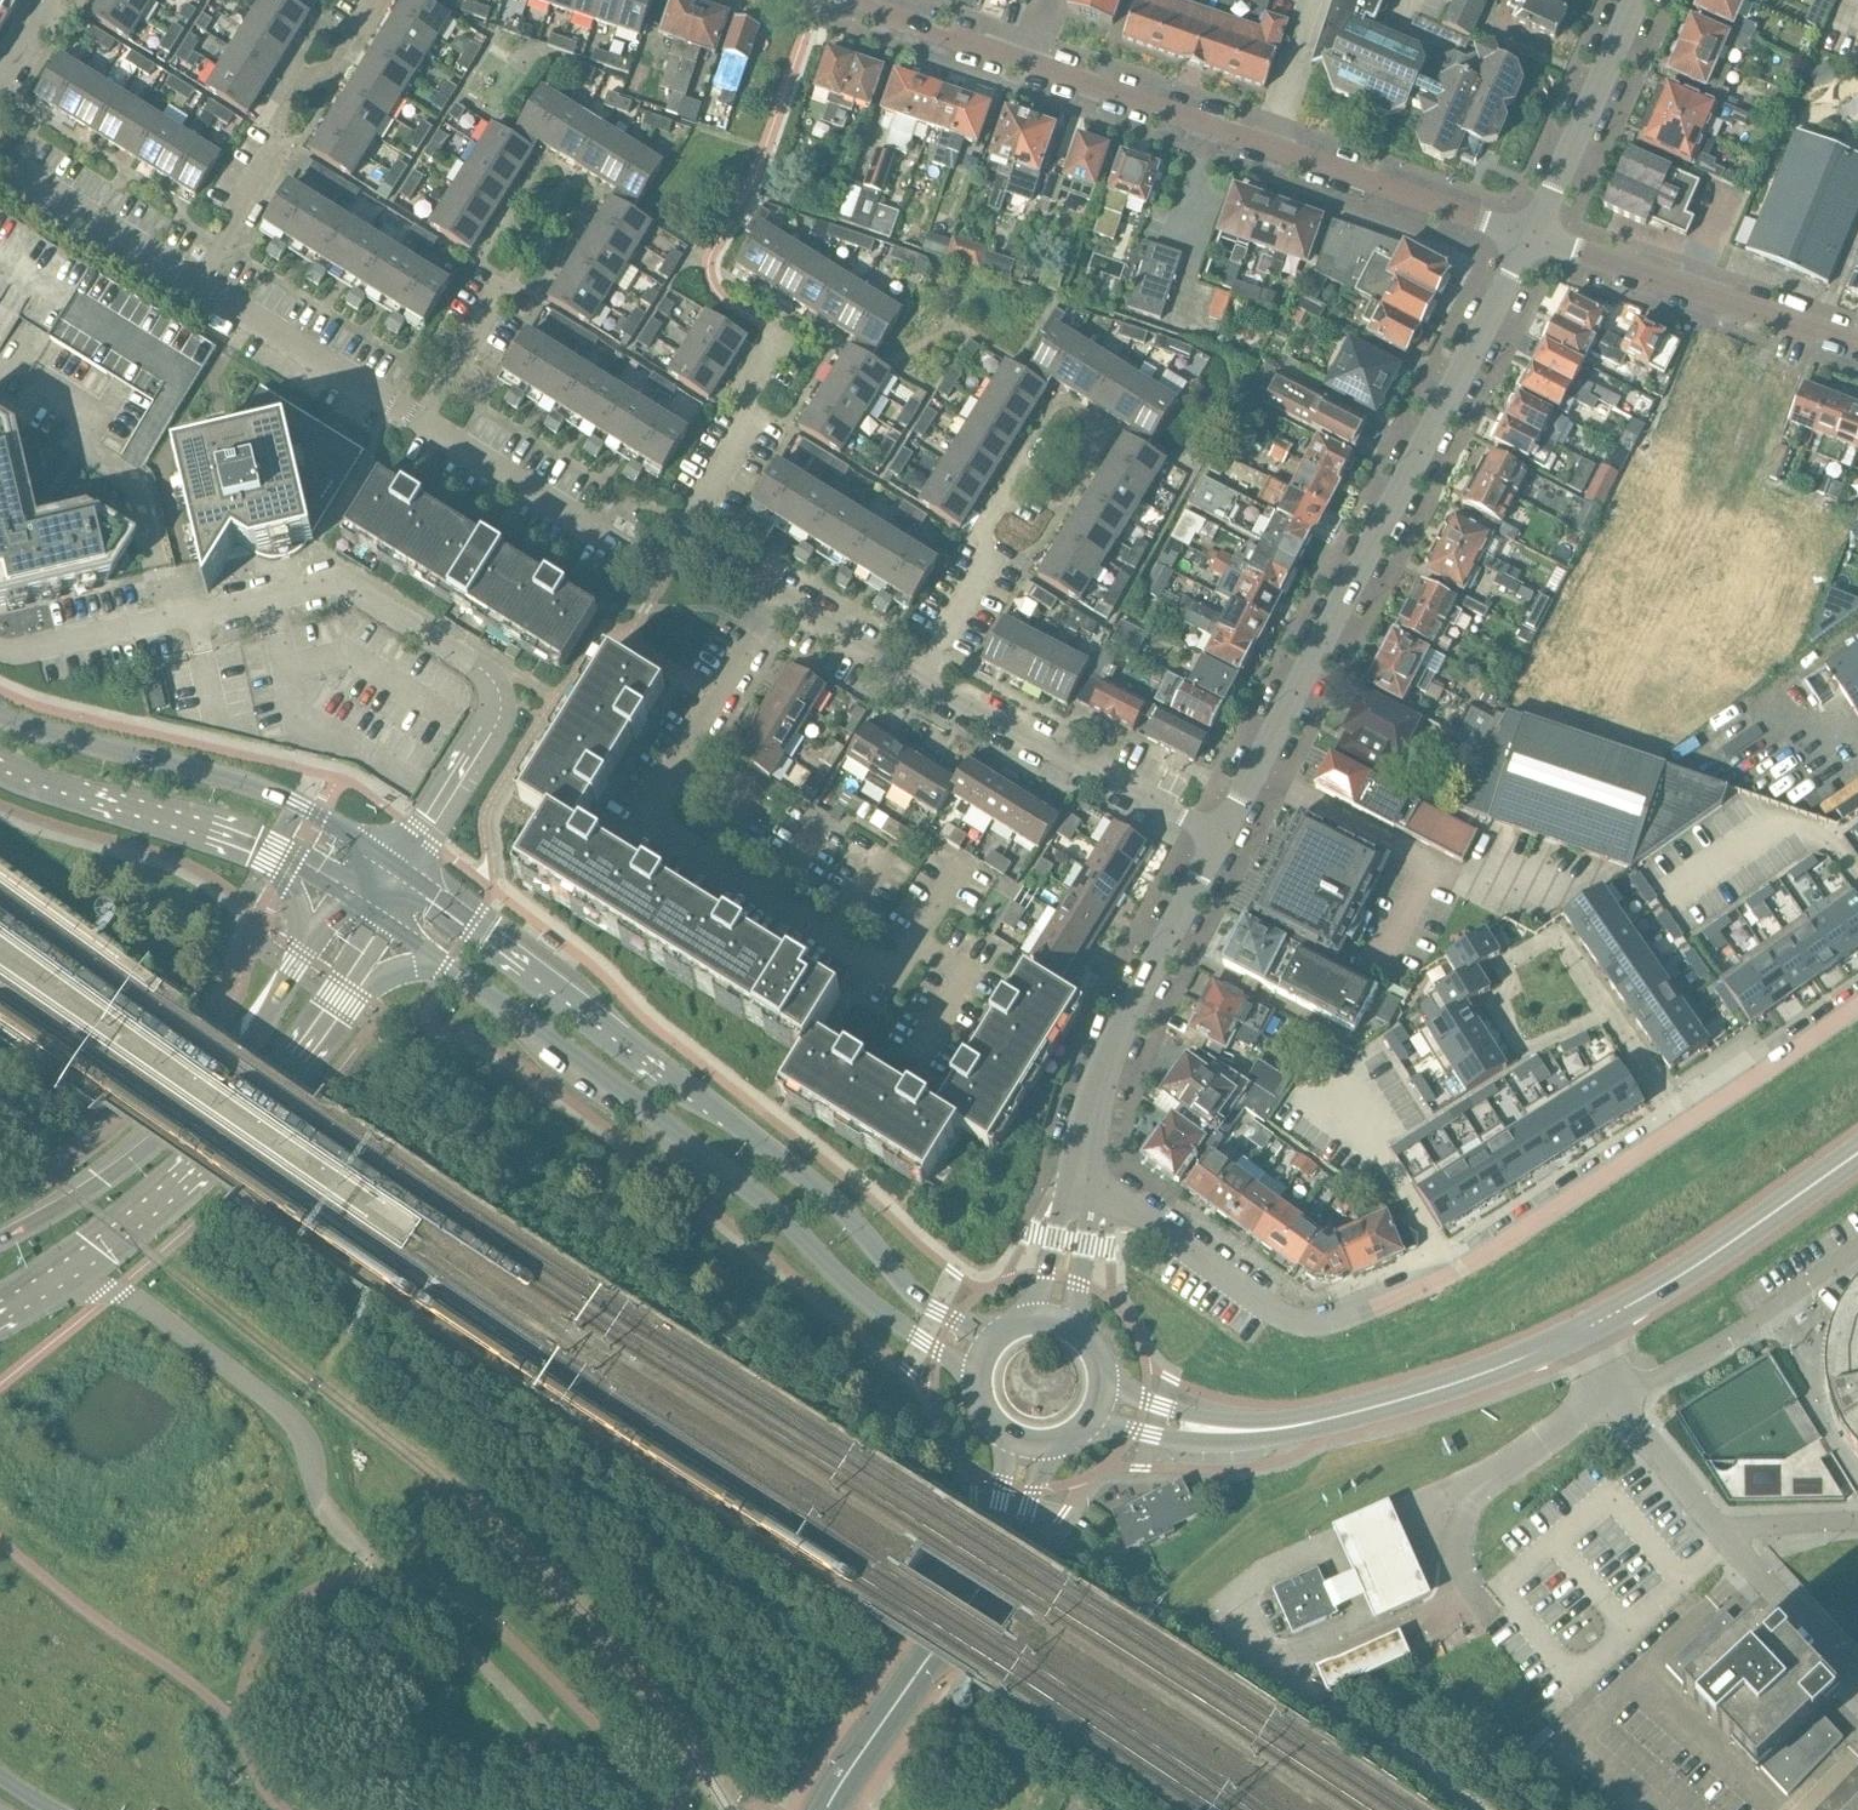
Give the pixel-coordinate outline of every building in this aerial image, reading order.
[(11,0),(0,0),(0,17),(11,0)] [(129,41),(142,21),(109,0),(96,0),(87,15),(129,41)] [(153,0),(109,0),(142,21),(154,1),(153,0)] [(288,0),(261,0),(256,9),(297,35),(311,14),(288,0)] [(425,0),(405,0),(398,12),(440,38),(453,17),(425,0)] [(465,0),(461,12),(474,16),(478,4),(465,0)] [(551,7),(573,15),(578,0),(554,0),(551,7)] [(573,15),(595,23),(603,0),(578,0),(573,15)] [(595,23),(617,30),(628,0),(603,0),(595,23)] [(617,30),(640,38),(654,0),(628,0),(617,30)] [(701,6),(682,0),(673,0),(661,37),(675,42),(660,88),(673,92),(701,6)] [(1068,10),(1113,25),(1122,0),(1072,0),(1068,10)] [(1201,66),(1205,68),(1265,88),(1282,41),(1289,21),(1266,13),(1261,27),(1181,0),(1127,0),(1136,3),(1131,19),(1123,40),(1126,41),(1155,51),(1184,60),(1187,61),(1201,66)] [(1310,70),(1314,68),(1323,65),(1334,91),(1391,116),(1406,110),(1409,103),(1421,108),(1426,121),(1418,139),(1423,153),(1443,162),(1457,157),(1458,154),(1474,161),(1481,145),(1484,146),(1498,141),(1502,131),(1506,122),(1504,115),(1502,109),(1514,104),(1518,94),(1523,84),(1520,77),(1517,70),(1508,66),(1499,62),(1493,47),(1466,58),(1460,55),(1454,53),(1447,56),(1440,58),(1438,64),(1435,69),(1431,68),(1427,66),(1424,57),(1421,50),(1364,26),(1366,20),(1375,24),(1385,0),(1334,0),(1316,53),(1310,70)] [(1481,1),(1479,0),(1454,0),(1443,25),(1472,37),(1487,4),(1481,1)] [(1548,0),(1513,0),(1510,7),(1520,12),(1516,21),(1557,39),(1570,9),(1559,5),(1548,0)] [(1745,0),(1701,0),(1697,10),(1735,27),(1747,1),(1745,0)] [(187,4),(179,16),(189,23),(197,11),(187,4)] [(478,4),(474,16),(487,21),(491,9),(478,4)] [(701,6),(673,92),(666,111),(680,116),(686,97),(702,51),(715,55),(728,15),(701,6)] [(1813,8),(1806,23),(1821,30),(1827,15),(1813,8)] [(243,29),(285,55),(297,35),(256,9),(243,29)] [(440,38),(398,12),(385,32),(427,58),(440,38)] [(203,14),(195,27),(206,33),(213,20),(203,14)] [(725,54),(737,58),(732,72),(730,71),(723,90),(719,105),(733,109),(760,26),(736,18),(725,54)] [(507,19),(503,31),(517,35),(521,24),(507,19)] [(1681,45),(1720,62),(1731,37),(1692,20),(1688,30),(1682,32),(1679,39),(1683,42),(1681,45)] [(1740,32),(1753,39),(1759,27),(1745,21),(1740,32)] [(167,36),(177,43),(185,30),(174,24),(167,36)] [(521,24),(517,35),(530,40),(534,28),(521,24)] [(92,26),(86,37),(97,44),(104,34),(92,26)] [(231,49),(272,75),(285,55),(243,29),(231,49)] [(427,58),(385,32),(373,52),(415,78),(427,58)] [(1747,53),(1748,51),(1765,58),(1769,48),(1752,41),(1753,39),(1740,32),(1733,47),(1747,53)] [(104,34),(97,44),(110,52),(116,41),(104,34)] [(193,53),(196,48),(201,40),(190,34),(186,41),(183,46),(193,53)] [(561,51),(565,39),(551,34),(547,46),(561,51)] [(177,43),(167,36),(160,48),(170,54),(177,43)] [(565,39),(561,51),(574,55),(578,44),(565,39)] [(465,54),(475,60),(482,49),(472,42),(465,54)] [(1711,98),(1738,110),(1743,100),(1727,93),(1728,90),(1723,88),(1732,68),(1720,63),(1720,62),(1681,45),(1680,48),(1675,49),(1672,56),(1674,61),(1670,72),(1714,91),(1711,98)] [(183,46),(176,58),(186,64),(193,53),(183,46)] [(218,69),(260,95),(272,75),(231,49),(218,69)] [(605,66),(609,54),(595,50),(591,61),(605,66)] [(856,60),(828,50),(815,89),(814,91),(830,96),(827,104),(829,105),(823,123),(834,126),(856,60)] [(132,51),(126,62),(137,69),(144,59),(132,51)] [(415,78),(373,52),(360,72),(403,98),(415,78)] [(457,66),(467,73),(475,60),(465,54),(457,66)] [(609,54),(605,66),(618,70),(622,59),(609,54)] [(57,110),(83,68),(62,55),(36,97),(57,110)] [(144,59),(137,69),(149,77),(156,66),(144,59)] [(853,113),(855,105),(870,110),(884,69),(856,60),(834,126),(844,130),(850,112),(853,113)] [(579,77),(583,66),(570,61),(566,73),(579,77)] [(1828,64),(1808,73),(1815,89),(1835,80),(1828,64)] [(583,66),(579,77),(593,82),(596,70),(583,66)] [(83,68),(57,110),(76,122),(103,80),(83,68)] [(205,89),(247,115),(260,95),(218,69),(205,89)] [(403,98),(360,72),(348,91),(390,118),(403,98)] [(916,78),(910,76),(909,79),(896,74),(882,113),(895,117),(890,131),(891,131),(885,147),(896,150),(918,87),(920,83),(915,81),(916,78)] [(172,76),(165,86),(177,94),(184,83),(172,76)] [(103,80),(76,122),(96,134),(122,93),(103,80)] [(440,94),(451,100),(458,88),(447,82),(440,94)] [(931,86),(931,84),(926,82),(925,84),(920,83),(918,87),(896,150),(907,154),(913,138),(913,139),(918,125),(930,129),(944,91),(931,86)] [(184,83),(177,94),(189,101),(195,90),(184,83)] [(539,143),(538,142),(564,100),(543,87),(517,129),(512,137),(534,150),(539,143)] [(1707,135),(1708,134),(1714,119),(1732,127),(1734,121),(1745,126),(1750,116),(1738,110),(1721,103),(1719,108),(1671,87),(1667,96),(1663,94),(1655,112),(1654,113),(1707,135)] [(390,118),(348,91),(336,111),(378,138),(390,118)] [(957,92),(956,95),(944,91),(930,129),(942,133),(931,163),(943,167),(965,103),(966,98),(961,97),(962,94),(957,92)] [(604,106),(617,110),(620,98),(621,96),(609,92),(604,106)] [(122,93),(96,134),(116,147),(142,105),(122,93)] [(451,100),(440,94),(433,105),(443,112),(451,100)] [(629,114),(633,102),(620,98),(617,110),(629,114)] [(978,100),(972,98),(971,100),(966,98),(965,103),(943,167),(954,171),(965,141),(977,145),(991,107),(978,103),(977,102),(978,100)] [(564,100),(538,142),(539,143),(557,154),(583,112),(564,100)] [(211,101),(205,111),(217,119),(223,108),(211,101)] [(466,110),(456,104),(449,116),(458,122),(466,110)] [(142,105),(116,147),(136,159),(162,117),(142,105)] [(223,108),(217,119),(228,126),(235,115),(223,108)] [(990,161),(986,171),(998,175),(993,190),(995,190),(1005,194),(1006,193),(1031,120),(1024,118),(1022,113),(1015,110),(1010,113),(1007,112),(990,161)] [(378,138),(336,111),(323,131),(365,157),(378,138)] [(583,112),(557,154),(577,167),(603,125),(583,112)] [(1699,153),(1707,135),(1654,113),(1646,131),(1651,133),(1647,142),(1671,153),(1695,163),(1692,168),(1721,181),(1726,171),(1720,168),(1714,166),(1717,161),(1699,153)] [(656,130),(660,118),(647,114),(643,125),(656,130)] [(162,117),(136,159),(156,172),(182,130),(162,117)] [(453,120),(448,117),(444,124),(449,127),(453,120)] [(660,118),(656,130),(669,134),(673,122),(660,118)] [(1053,128),(1051,123),(1043,120),(1039,123),(1031,120),(1006,193),(1030,202),(1056,129),(1053,128)] [(415,133),(426,140),(433,128),(423,121),(415,133)] [(534,150),(512,137),(492,124),(479,146),(521,172),(534,150)] [(603,125),(577,167),(597,179),(623,137),(603,125)] [(182,130),(156,172),(176,184),(202,142),(182,130)] [(310,152),(352,178),(365,157),(323,131),(310,152)] [(431,143),(442,150),(449,138),(439,131),(431,143)] [(1796,131),(1746,251),(1828,285),(1857,212),(1857,157),(1796,131)] [(426,140),(415,133),(408,145),(418,151),(426,140)] [(597,179),(617,191),(617,192),(643,150),(623,137),(597,179)] [(1090,202),(1091,198),(1109,147),(1085,139),(1083,137),(1080,137),(1079,137),(1066,178),(1066,179),(1075,182),(1071,195),(1090,202)] [(202,142),(176,184),(197,197),(223,155),(202,142)] [(442,150),(431,143),(424,155),(434,161),(442,150)] [(467,166),(509,192),(521,172),(479,146),(467,166)] [(634,212),(639,205),(665,163),(643,150),(617,192),(617,191),(612,199),(634,212)] [(850,183),(837,221),(869,231),(882,194),(883,194),(895,157),(876,150),(863,187),(850,183)] [(1605,207),(1613,210),(1646,225),(1649,220),(1687,237),(1695,219),(1686,215),(1700,183),(1629,152),(1605,207)] [(1115,242),(1129,200),(1146,206),(1160,166),(1122,153),(1094,234),(1115,242)] [(390,173),(401,179),(409,167),(398,161),(390,173)] [(355,202),(361,192),(314,162),(308,173),(355,202)] [(454,186),(496,212),(509,192),(467,166),(454,186)] [(383,184),(393,191),(401,179),(390,173),(385,170),(378,181),(383,184)] [(407,183),(417,189),(425,177),(414,171),(407,183)] [(1041,200),(1037,210),(1049,213),(1052,204),(1058,186),(1063,188),(1066,179),(1066,178),(1050,173),(1049,176),(1041,200)] [(417,189),(407,183),(399,194),(410,201),(417,189)] [(265,226),(267,227),(305,251),(331,209),(291,184),(265,226)] [(442,206),(484,232),(496,212),(454,186),(442,206)] [(777,188),(774,198),(794,205),(798,194),(789,191),(788,192),(777,188)] [(1248,247),(1264,201),(1237,192),(1221,237),(1248,247)] [(654,225),(634,212),(612,199),(599,220),(641,246),(654,225)] [(1275,256),(1291,211),(1264,201),(1248,247),(1275,256)] [(429,226),(471,252),(484,232),(442,206),(429,226)] [(761,208),(746,230),(746,231),(754,236),(736,265),(757,278),(783,236),(765,225),(771,214),(761,208)] [(331,209),(305,251),(345,276),(371,234),(331,209)] [(1291,211),(1275,256),(1286,260),(1303,266),(1319,220),(1291,211)] [(587,240),(628,266),(641,246),(599,220),(587,240)] [(1372,304),(1420,329),(1447,277),(1446,276),(1445,266),(1446,265),(1405,244),(1404,246),(1333,221),(1315,272),(1372,302),(1372,304)] [(415,225),(408,235),(420,243),(427,232),(415,225)] [(831,226),(827,237),(842,243),(846,231),(831,226)] [(846,231),(842,243),(856,247),(860,236),(846,231)] [(427,232),(420,243),(432,250),(439,240),(427,232)] [(952,241),(929,233),(924,249),(947,257),(952,241)] [(371,234),(345,276),(386,300),(412,259),(371,234)] [(783,236),(757,278),(776,290),(802,248),(783,236)] [(860,236),(856,247),(872,253),(876,241),(860,236)] [(946,258),(980,270),(987,248),(953,237),(952,241),(947,257),(946,258)] [(574,260),(616,286),(628,266),(587,240),(574,260)] [(1128,309),(1161,320),(1183,255),(1150,244),(1128,309)] [(1223,287),(1233,290),(1242,267),(1242,268),(1248,251),(1236,247),(1230,263),(1231,264),(1223,287)] [(802,248),(776,290),(796,303),(822,261),(802,248)] [(904,264),(908,252),(895,248),(891,259),(904,264)] [(666,262),(676,268),(684,256),(673,250),(666,262)] [(924,279),(931,267),(927,259),(908,252),(904,264),(917,268),(915,274),(924,279)] [(1268,277),(1274,260),(1263,256),(1257,273),(1268,277)] [(1275,256),(1274,260),(1268,277),(1279,280),(1285,264),(1286,260),(1275,256)] [(1001,257),(996,272),(1010,276),(1015,261),(1001,257)] [(426,325),(452,284),(412,259),(386,300),(426,325)] [(562,280),(603,306),(616,286),(574,260),(562,280)] [(822,261),(796,303),(816,315),(842,273),(822,261)] [(676,268),(666,262),(658,273),(669,280),(676,268)] [(1848,290),(1857,294),(1857,267),(1848,290)] [(149,307),(93,272),(50,340),(106,374),(149,307)] [(842,273),(816,315),(836,328),(863,286),(842,273)] [(549,300),(591,326),(603,306),(562,280),(549,300)] [(863,286),(836,328),(856,340),(883,298),(863,286)] [(649,289),(641,301),(652,308),(659,296),(649,289)] [(1320,320),(1327,307),(1298,292),(1291,306),(1320,320)] [(1260,302),(1271,306),(1275,297),(1264,293),(1260,302)] [(1602,331),(1609,316),(1569,296),(1557,320),(1621,353),(1626,343),(1617,339),(1602,331)] [(873,361),(877,353),(904,311),(883,298),(856,340),(851,348),(873,361)] [(665,299),(657,311),(668,318),(675,305),(665,299)] [(1393,358),(1397,349),(1407,354),(1420,329),(1372,304),(1363,320),(1372,325),(1368,334),(1372,336),(1367,345),(1393,358)] [(1031,367),(1026,374),(1048,388),(1053,380),(1051,379),(1077,337),(1059,326),(1066,315),(1056,308),(1049,319),(1058,325),(1049,338),(1034,362),(1031,367)] [(1301,324),(1306,313),(1295,308),(1290,319),(1301,324)] [(629,321),(639,327),(647,315),(637,309),(629,321)] [(593,351),(600,340),(553,311),(546,322),(593,351)] [(693,333),(735,360),(748,338),(706,312),(693,333)] [(645,331),(656,337),(663,325),(653,319),(645,331)] [(1049,319),(1041,332),(1049,338),(1058,325),(1049,319)] [(1545,343),(1585,363),(1591,352),(1621,368),(1627,356),(1621,353),(1557,320),(1545,343)] [(621,333),(627,336),(622,344),(628,348),(632,340),(632,339),(639,327),(629,321),(621,333)] [(1636,323),(1626,343),(1621,353),(1627,356),(1645,365),(1664,375),(1682,340),(1684,337),(1643,322),(1642,325),(1636,323)] [(1122,324),(1118,336),(1136,342),(1140,330),(1122,324)] [(1140,330),(1136,342),(1153,348),(1157,336),(1140,330)] [(570,356),(530,331),(503,373),(544,398),(570,356)] [(638,343),(648,349),(656,337),(645,331),(638,343)] [(680,353),(722,379),(735,360),(693,333),(680,353)] [(1157,336),(1153,348),(1171,354),(1175,342),(1157,336)] [(1077,337),(1051,379),(1053,380),(1071,391),(1097,349),(1077,337)] [(970,341),(962,353),(973,359),(980,348),(970,341)] [(1175,342),(1171,354),(1190,360),(1193,349),(1175,342)] [(1399,369),(1348,342),(1329,379),(1312,370),(1310,373),(1308,371),(1302,382),(1320,391),(1323,386),(1376,413),(1399,369)] [(1533,367),(1590,397),(1590,396),(1616,409),(1621,399),(1578,377),(1585,363),(1545,343),(1533,367)] [(892,374),(873,361),(851,348),(838,369),(879,395),(892,374)] [(1097,349),(1071,391),(1091,403),(1117,361),(1097,349)] [(667,374),(709,400),(722,379),(680,353),(667,374)] [(570,356),(544,398),(584,424),(610,382),(570,356)] [(1117,361),(1091,403),(1111,416),(1137,374),(1117,361)] [(1048,388),(1026,374),(1006,362),(993,383),(1035,409),(1048,388)] [(1278,370),(1266,363),(1260,374),(1273,380),(1278,370)] [(1644,366),(1639,375),(1648,380),(1653,370),(1644,366)] [(1590,397),(1533,367),(1520,391),(1568,416),(1575,402),(1584,407),(1590,397)] [(825,389),(867,415),(879,395),(838,369),(825,389)] [(945,381),(955,387),(963,375),(952,369),(945,381)] [(1281,371),(1264,404),(1356,451),(1362,440),(1359,439),(1368,421),(1329,401),(1331,397),(1320,391),(1302,382),(1281,371)] [(653,373),(646,384),(658,391),(665,381),(653,373)] [(1137,374),(1111,416),(1131,428),(1156,386),(1137,374)] [(665,381),(658,391),(670,399),(677,388),(665,381)] [(955,387),(945,381),(938,392),(948,399),(955,387)] [(610,382),(584,424),(624,449),(650,407),(610,382)] [(981,403),(1022,429),(1035,409),(993,383),(981,403)] [(1146,449),(1152,441),(1179,400),(1156,386),(1131,428),(1125,436),(1146,449)] [(1804,387),(1783,444),(1795,448),(1802,431),(1812,435),(1828,393),(1817,389),(1814,390),(1804,387)] [(364,452),(262,389),(246,414),(243,420),(247,439),(176,456),(200,561),(208,592),(220,573),(238,545),(254,555),(260,558),(266,560),(272,561),(274,561),(278,561),(285,560),(290,558),(296,555),(300,552),(306,547),(309,542),(314,542),(312,536),(358,463),(364,453),(364,452)] [(813,408),(855,434),(867,415),(825,389),(813,408)] [(1828,393),(1812,435),(1823,439),(1817,456),(1829,461),(1850,404),(1841,401),(1839,397),(1828,393)] [(1506,420),(1557,446),(1562,436),(1554,432),(1561,417),(1554,414),(1518,395),(1506,420)] [(904,410),(915,417),(922,405),(912,398),(904,410)] [(1193,439),(1203,445),(1224,408),(1213,402),(1193,439)] [(968,423),(1010,449),(1022,429),(981,403),(968,423)] [(1829,461),(1851,469),(1857,452),(1857,451),(1857,407),(1850,404),(1829,461)] [(664,474),(690,432),(650,407),(624,449),(664,474)] [(800,429),(842,455),(855,434),(813,408),(800,429)] [(920,421),(930,427),(938,415),(928,408),(920,421)] [(897,421),(907,428),(915,417),(904,410),(897,421)] [(1557,446),(1506,420),(1494,443),(1545,470),(1557,446)] [(1618,447),(1631,454),(1645,426),(1632,420),(1618,447)] [(930,427),(920,421),(913,432),(923,438),(930,427)] [(956,443),(998,469),(1010,449),(968,423),(956,443)] [(106,582),(107,581),(130,543),(92,520),(25,535),(1,434),(0,433),(0,607),(106,582)] [(1168,462),(1146,449),(1125,436),(1112,457),(1154,483),(1168,462)] [(1304,464),(1340,482),(1354,455),(1318,437),(1304,464)] [(879,450),(890,456),(898,444),(887,438),(879,450)] [(1274,448),(1288,455),(1293,445),(1279,438),(1274,448)] [(804,439),(797,450),(844,479),(851,469),(804,439)] [(1203,445),(1193,439),(1185,453),(1195,459),(1203,445)] [(943,463),(985,489),(998,469),(956,443),(943,463)] [(1770,478),(1779,482),(1791,450),(1782,447),(1770,478)] [(896,460),(906,466),(914,454),(903,448),(896,460)] [(1288,455),(1274,448),(1269,458),(1283,465),(1288,455)] [(872,461),(882,468),(890,456),(879,450),(872,461)] [(1476,477),(1516,498),(1529,472),(1489,451),(1476,477)] [(1219,453),(1209,472),(1220,478),(1230,459),(1219,453)] [(1100,477),(1142,503),(1154,483),(1112,457),(1100,477)] [(906,466),(896,460),(888,472),(899,478),(906,466)] [(779,463),(753,505),(793,529),(819,487),(779,463)] [(931,482),(973,508),(985,489),(943,463),(931,482)] [(1304,464),(1291,489),(1291,490),(1327,508),(1340,482),(1304,464)] [(1601,465),(1584,499),(1602,508),(1619,475),(1601,465)] [(1087,497),(1130,523),(1142,503),(1100,477),(1087,497)] [(1516,498),(1476,477),(1463,503),(1501,523),(1496,532),(1514,542),(1519,532),(1502,524),(1516,498)] [(1820,483),(1817,493),(1826,496),(1831,480),(1822,477),(1820,483)] [(348,532),(399,564),(420,577),(454,523),(423,504),(424,502),(404,490),(404,491),(381,478),(348,532)] [(1298,564),(1300,561),(1312,536),(1313,535),(1269,512),(1270,511),(1204,478),(1190,505),(1264,542),(1262,546),(1298,564)] [(1806,478),(1803,487),(1816,493),(1820,483),(1806,478)] [(918,503),(960,529),(973,508),(931,482),(918,503)] [(1269,512),(1313,535),(1327,508),(1291,490),(1291,489),(1283,485),(1270,511),(1269,512)] [(819,487),(793,529),(833,554),(859,512),(819,487)] [(1075,517),(1117,543),(1130,523),(1087,497),(1075,517)] [(1586,501),(1572,528),(1588,536),(1602,509),(1586,501)] [(909,520),(916,509),(904,502),(898,512),(909,520)] [(1845,514),(1855,518),(1857,511),(1857,505),(1850,502),(1845,514)] [(916,509),(909,520),(921,527),(928,516),(916,509)] [(1185,511),(1171,538),(1185,545),(1190,547),(1196,535),(1212,543),(1219,529),(1185,511)] [(859,512),(833,554),(873,579),(899,537),(859,512)] [(1063,537),(1105,563),(1117,543),(1075,517),(1063,537)] [(1455,517),(1441,544),(1480,564),(1479,564),(1503,577),(1504,575),(1516,582),(1521,573),(1494,559),(1503,542),(1493,537),(1494,537),(1455,517)] [(420,577),(441,590),(492,622),(525,567),(504,554),(505,553),(485,540),(484,541),(454,523),(420,577)] [(913,604),(939,562),(899,537),(873,579),(913,604)] [(1050,556),(1092,582),(1105,563),(1063,537),(1050,556)] [(1172,570),(1185,545),(1171,538),(1157,564),(1171,571),(1172,570)] [(1132,552),(1142,557),(1149,545),(1138,539),(1132,552)] [(1480,564),(1441,544),(1427,571),(1465,591),(1479,564),(1480,564)] [(1844,549),(1844,548),(1831,544),(1828,553),(1841,558),(1844,549)] [(1296,568),(1297,565),(1298,564),(1262,546),(1261,547),(1260,550),(1250,545),(1244,557),(1237,553),(1234,558),(1221,551),(1217,558),(1216,561),(1282,595),(1283,592),(1296,568)] [(1142,557),(1132,552),(1125,564),(1136,569),(1142,557)] [(1828,553),(1824,562),(1837,567),(1841,558),(1828,553)] [(1038,577),(1080,603),(1092,582),(1050,556),(1038,577)] [(1241,587),(1233,601),(1269,619),(1282,595),(1216,561),(1211,571),(1224,578),(1241,587)] [(1837,567),(1824,562),(1821,571),(1834,576),(1837,567)] [(1174,573),(1171,571),(1157,564),(1151,576),(1144,590),(1161,599),(1174,573)] [(492,622),(541,653),(564,666),(597,612),(567,593),(568,591),(548,579),(547,580),(525,567),(492,622)] [(1821,571),(1818,580),(1831,585),(1834,576),(1821,571)] [(1520,585),(1499,576),(1495,584),(1516,594),(1520,585)] [(1110,592),(1120,598),(1127,586),(1116,580),(1110,592)] [(1827,594),(1831,585),(1818,580),(1814,589),(1827,594)] [(1485,618),(1490,610),(1449,588),(1446,595),(1421,582),(1410,604),(1454,628),(1462,613),(1453,609),(1457,601),(1463,604),(1462,606),(1485,618)] [(1035,586),(1028,596),(1040,604),(1046,593),(1035,586)] [(1535,595),(1522,588),(1518,597),(1531,604),(1535,595)] [(1811,642),(1812,643),(1857,609),(1857,600),(1830,589),(1811,642)] [(1811,599),(1824,603),(1827,594),(1814,589),(1811,599)] [(1120,598),(1110,592),(1103,604),(1113,610),(1120,598)] [(1046,593),(1040,604),(1052,611),(1058,601),(1046,593)] [(1522,628),(1536,635),(1553,602),(1539,595),(1522,628)] [(1184,610),(1255,647),(1269,619),(1233,601),(1224,619),(1189,601),(1184,610)] [(1454,628),(1410,604),(1398,627),(1448,653),(1453,644),(1444,639),(1451,626),(1454,628)] [(1255,647),(1184,610),(1179,621),(1214,639),(1205,656),(1241,674),(1255,647)] [(1074,611),(1065,626),(1077,633),(1080,628),(1087,618),(1074,611)] [(1005,618),(982,662),(1004,673),(1026,629),(1005,618)] [(1098,625),(1087,618),(1080,628),(1092,635),(1098,625)] [(1122,622),(1111,643),(1125,649),(1135,629),(1122,622)] [(1536,635),(1522,628),(1517,638),(1531,645),(1536,635)] [(1026,629),(1004,673),(1025,684),(1047,640),(1026,629)] [(1381,659),(1431,685),(1436,674),(1422,667),(1431,651),(1395,632),(1381,659)] [(1047,640),(1025,684),(1046,695),(1068,651),(1047,640)] [(1825,667),(1857,716),(1857,646),(1825,667)] [(1068,651),(1046,695),(1067,706),(1090,662),(1068,651)] [(634,741),(636,742),(648,722),(646,721),(666,689),(612,655),(566,728),(621,762),(634,741)] [(1186,683),(1226,704),(1240,677),(1202,658),(1189,683),(1187,682),(1186,683)] [(1431,685),(1381,659),(1367,686),(1403,704),(1412,687),(1426,694),(1431,685)] [(1099,660),(1091,674),(1104,680),(1111,684),(1113,680),(1118,670),(1113,667),(1099,660)] [(774,689),(812,713),(827,689),(789,665),(774,689)] [(1498,672),(1493,683),(1505,689),(1510,678),(1498,672)] [(1077,702),(1090,708),(1104,682),(1091,675),(1077,702)] [(1212,731),(1226,704),(1186,683),(1179,679),(1171,694),(1168,692),(1161,705),(1212,731)] [(1133,732),(1142,715),(1148,703),(1111,684),(1104,680),(1104,682),(1090,708),(1090,709),(1133,732)] [(160,684),(148,687),(154,710),(165,707),(160,684)] [(1487,684),(1479,701),(1493,708),(1501,692),(1487,684)] [(812,713),(774,689),(760,712),(798,736),(812,713)] [(1388,782),(1420,722),(1364,693),(1343,732),(1347,734),(1336,755),(1388,782)] [(860,723),(866,713),(870,706),(860,700),(856,706),(854,705),(848,715),(860,723)] [(1146,738),(1195,763),(1210,735),(1161,709),(1148,703),(1142,715),(1155,722),(1146,738)] [(1462,719),(1455,734),(1450,744),(1482,760),(1509,714),(1495,710),(1492,716),(1470,704),(1462,719)] [(798,736),(760,712),(746,734),(784,758),(798,736)] [(1722,806),(1728,789),(1509,714),(1482,760),(1483,761),(1455,809),(1490,821),(1630,869),(1722,806)] [(1455,734),(1462,719),(1452,715),(1445,729),(1455,734)] [(871,721),(848,758),(870,772),(893,735),(871,721)] [(1757,725),(1723,749),(1729,759),(1764,735),(1757,725)] [(521,801),(552,819),(577,833),(595,804),(596,805),(609,785),(607,784),(621,762),(566,728),(521,801)] [(733,755),(771,779),(784,758),(746,734),(733,755)] [(893,735),(870,772),(865,780),(888,795),(893,786),(916,749),(893,735)] [(824,752),(837,760),(845,748),(832,740),(824,752)] [(916,749),(893,786),(915,800),(938,763),(916,749)] [(837,760),(824,752),(820,760),(832,768),(837,760)] [(948,795),(949,795),(950,794),(963,802),(956,813),(966,818),(972,807),(995,770),(972,755),(959,776),(960,776),(948,795)] [(1394,829),(1394,827),(1410,798),(1331,756),(1315,788),(1394,829)] [(949,795),(948,795),(960,776),(959,776),(938,763),(915,800),(938,814),(949,795)] [(994,821),(1017,784),(995,770),(972,807),(994,821)] [(1017,835),(1040,798),(1017,784),(994,821),(1017,835)] [(804,786),(798,796),(810,804),(816,793),(804,786)] [(840,821),(846,810),(847,810),(855,797),(845,791),(837,804),(838,804),(831,815),(840,821)] [(855,797),(847,810),(857,816),(864,803),(855,797)] [(1039,849),(1063,812),(1040,798),(1017,835),(1039,849)] [(1420,804),(1410,798),(1394,827),(1463,863),(1478,833),(1477,832),(1476,833),(1420,804)] [(1063,826),(1075,833),(1082,822),(1070,814),(1063,826)] [(1283,850),(1371,895),(1389,859),(1301,814),(1283,850)] [(591,918),(624,863),(603,849),(604,848),(585,836),(583,837),(577,833),(552,819),(518,873),(591,918)] [(892,838),(900,826),(889,819),(881,831),(892,838)] [(949,842),(957,830),(948,824),(940,836),(949,842)] [(1099,848),(1137,872),(1152,848),(1114,824),(1099,848)] [(900,826),(892,838),(901,844),(909,831),(900,826)] [(1075,833),(1063,826),(1057,834),(1070,842),(1075,833)] [(957,830),(949,842),(960,848),(968,836),(957,830)] [(1137,872),(1099,848),(1085,870),(1124,894),(1137,872)] [(1265,884),(1353,929),(1371,895),(1283,850),(1265,884)] [(995,871),(1003,858),(992,851),(984,864),(995,871)] [(1813,857),(1801,865),(1806,873),(1818,865),(1813,857)] [(1003,858),(995,871),(1004,876),(1012,864),(1003,858)] [(1035,870),(1047,877),(1054,866),(1042,859),(1035,870)] [(663,962),(696,908),(666,889),(667,887),(647,875),(646,876),(624,863),(591,918),(663,962)] [(1806,873),(1801,865),(1789,873),(1794,882),(1806,873)] [(1029,879),(1042,886),(1047,877),(1035,870),(1029,879)] [(1124,894),(1085,870),(1072,892),(1110,916),(1124,894)] [(1648,886),(1639,874),(1631,880),(1639,892),(1648,886)] [(1353,929),(1265,884),(1247,919),(1335,964),(1353,929)] [(1656,898),(1648,886),(1639,892),(1648,904),(1656,898)] [(1848,886),(1827,901),(1857,946),(1857,900),(1848,886)] [(1770,887),(1757,895),(1763,903),(1775,895),(1770,887)] [(1576,935),(1615,908),(1602,889),(1602,888),(1563,915),(1563,916),(1576,935)] [(1110,916),(1072,892),(1057,915),(1096,939),(1110,916)] [(1751,911),(1763,903),(1757,895),(1745,903),(1751,911)] [(1827,901),(1825,902),(1832,912),(1812,925),(1805,916),(1838,964),(1857,951),(1857,946),(1827,901)] [(1007,915),(1020,923),(1027,911),(1014,903),(1007,915)] [(747,939),(748,937),(728,925),(727,927),(696,908),(663,962),(735,1007),(768,953),(747,939)] [(1590,954),(1629,927),(1615,908),(1576,935),(1590,954)] [(1674,925),(1666,913),(1658,918),(1666,930),(1674,925)] [(1002,923),(1014,931),(1020,923),(1007,915),(1002,923)] [(1096,939),(1057,915),(1043,938),(1082,961),(1096,939)] [(1732,925),(1727,916),(1715,925),(1720,933),(1732,925)] [(1838,964),(1805,916),(1783,931),(1816,980),(1838,964)] [(1372,1004),(1378,990),(1245,922),(1223,965),(1329,1020),(1329,1019),(1354,1032),(1370,1003),(1372,1004)] [(1683,937),(1674,925),(1666,930),(1675,942),(1683,937)] [(1708,941),(1720,933),(1715,925),(1702,933),(1708,941)] [(1603,973),(1649,942),(1649,941),(1642,946),(1629,927),(1590,954),(1603,973)] [(1816,980),(1783,931),(1761,946),(1795,995),(1816,980)] [(1446,957),(1459,978),(1476,968),(1477,969),(1500,955),(1486,932),(1446,957)] [(1030,960),(1068,983),(1082,961),(1043,938),(1030,960)] [(1617,993),(1663,961),(1649,942),(1603,973),(1617,993)] [(1739,962),(1773,1010),(1795,995),(1761,946),(1739,962)] [(1701,963),(1692,951),(1684,956),(1693,969),(1701,963)] [(810,978),(811,977),(791,964),(790,966),(768,953),(735,1007),(806,1052),(817,1038),(842,998),(810,978)] [(1630,1012),(1676,980),(1675,979),(1668,984),(1656,967),(1663,962),(1663,961),(1617,993),(1630,1012)] [(1773,1010),(1739,962),(1741,964),(1719,979),(1723,986),(1732,998),(1740,1010),(1751,1025),(1773,1010)] [(1709,975),(1701,963),(1693,969),(1701,981),(1709,975)] [(1006,999),(1005,998),(992,1018),(994,1019),(981,1041),(1035,1075),(1080,1002),(1026,968),(1006,999)] [(1459,978),(1428,997),(1442,1018),(1466,1003),(1467,1005),(1490,990),(1477,969),(1476,968),(1459,978)] [(1644,1032),(1690,1000),(1676,980),(1630,1012),(1644,1032)] [(1214,982),(1212,985),(1201,1006),(1202,1006),(1260,1037),(1261,1034),(1273,1013),(1214,982)] [(1732,998),(1723,986),(1715,992),(1724,1004),(1732,998)] [(1401,1002),(1399,1001),(1389,996),(1376,1019),(1389,1026),(1401,1002)] [(1740,1010),(1732,998),(1724,1004),(1732,1016),(1740,1010)] [(1657,1051),(1703,1019),(1690,1000),(1644,1032),(1657,1051)] [(1418,1033),(1432,1054),(1480,1025),(1467,1005),(1466,1003),(1442,1018),(1418,1033)] [(1260,1037),(1202,1006),(1189,1030),(1228,1050),(1234,1039),(1240,1042),(1239,1043),(1253,1050),(1260,1037)] [(1709,1043),(1696,1024),(1703,1019),(1657,1051),(1671,1070),(1709,1043)] [(1323,1035),(1303,1024),(1291,1045),(1310,1055),(1323,1035)] [(1432,1054),(1446,1077),(1453,1072),(1453,1071),(1493,1045),(1480,1025),(1432,1054)] [(1401,1045),(1409,1040),(1401,1027),(1393,1033),(1401,1045)] [(1401,1045),(1393,1033),(1384,1038),(1392,1051),(1401,1045)] [(1586,1033),(1573,1039),(1577,1048),(1590,1042),(1586,1033)] [(806,1052),(781,1092),(854,1136),(888,1082),(866,1068),(867,1067),(847,1054),(846,1056),(817,1038),(806,1052)] [(1573,1039),(1560,1045),(1564,1054),(1577,1048),(1573,1039)] [(960,1128),(990,1147),(1035,1075),(981,1041),(967,1062),(965,1061),(953,1081),(955,1082),(936,1112),(960,1128)] [(1409,1058),(1401,1045),(1392,1051),(1400,1063),(1409,1058)] [(1467,1093),(1507,1068),(1493,1045),(1453,1071),(1453,1072),(1467,1093)] [(1199,1050),(1191,1060),(1187,1057),(1162,1092),(1186,1110),(1223,1138),(1245,1109),(1264,1123),(1280,1099),(1247,1079),(1246,1080),(1199,1050)] [(1612,1055),(1589,1070),(1590,1072),(1620,1119),(1643,1105),(1612,1055)] [(1538,1056),(1526,1064),(1531,1072),(1543,1065),(1538,1056)] [(1247,1079),(1280,1099),(1291,1082),(1258,1061),(1247,1079)] [(1525,1064),(1513,1072),(1518,1081),(1531,1073),(1525,1064)] [(1590,1072),(1568,1086),(1598,1133),(1620,1119),(1590,1072)] [(1419,1075),(1411,1080),(1419,1092),(1427,1087),(1419,1075)] [(927,1182),(960,1128),(936,1112),(929,1107),(930,1106),(910,1093),(909,1095),(888,1082),(854,1136),(927,1182)] [(1494,1084),(1481,1092),(1486,1101),(1498,1093),(1494,1084)] [(1568,1086),(1548,1099),(1577,1146),(1598,1133),(1568,1086)] [(1435,1100),(1427,1087),(1419,1092),(1427,1105),(1435,1100)] [(1481,1092),(1469,1100),(1474,1108),(1486,1101),(1481,1092)] [(1529,1121),(1554,1161),(1577,1146),(1548,1099),(1546,1096),(1522,1111),(1529,1121)] [(1186,1110),(1180,1117),(1174,1113),(1142,1157),(1179,1184),(1188,1170),(1195,1175),(1212,1153),(1223,1138),(1186,1110)] [(1449,1112),(1437,1120),(1442,1129),(1454,1121),(1449,1112)] [(1437,1120),(1424,1128),(1429,1136),(1442,1129),(1437,1120)] [(1508,1134),(1533,1174),(1554,1161),(1529,1121),(1508,1134)] [(1245,1133),(1243,1137),(1253,1144),(1255,1140),(1264,1129),(1262,1127),(1254,1122),(1245,1133)] [(1484,1149),(1509,1189),(1533,1174),(1508,1134),(1502,1124),(1478,1139),(1484,1149)] [(1255,1140),(1253,1144),(1262,1151),(1273,1136),(1272,1134),(1264,1129),(1255,1140)] [(1391,1149),(1396,1157),(1409,1149),(1404,1141),(1391,1149)] [(1484,1149),(1464,1162),(1489,1202),(1509,1189),(1484,1149)] [(1440,1177),(1465,1217),(1489,1202),(1464,1162),(1458,1152),(1434,1167),(1440,1177)] [(1212,1153),(1195,1175),(1185,1190),(1208,1206),(1234,1169),(1212,1153)] [(1300,1173),(1309,1161),(1301,1155),(1292,1167),(1300,1173)] [(1309,1161),(1300,1173),(1308,1179),(1316,1167),(1309,1161)] [(1465,1217),(1440,1177),(1434,1167),(1412,1181),(1443,1231),(1465,1217)] [(1234,1169),(1208,1206),(1231,1222),(1257,1185),(1234,1169)] [(1342,1186),(1330,1177),(1322,1188),(1335,1196),(1342,1186)] [(1257,1185),(1231,1222),(1253,1238),(1280,1201),(1257,1185)] [(1336,1202),(1348,1211),(1355,1201),(1343,1193),(1336,1202)] [(1280,1201),(1253,1238),(1275,1254),(1302,1217),(1280,1201)] [(1348,1211),(1336,1202),(1332,1209),(1344,1217),(1348,1211)] [(1387,1214),(1361,1225),(1378,1266),(1404,1255),(1403,1254),(1419,1247),(1418,1247),(1418,1237),(1418,1236),(1393,1218),(1389,1220),(1387,1214)] [(1302,1217),(1275,1254),(1298,1270),(1300,1267),(1318,1241),(1318,1233),(1320,1230),(1302,1217)] [(1378,1266),(1361,1225),(1337,1234),(1339,1236),(1338,1244),(1351,1273),(1352,1277),(1378,1266)] [(1318,1241),(1300,1267),(1305,1271),(1306,1275),(1314,1281),(1319,1280),(1320,1277),(1325,1278),(1329,1237),(1320,1230),(1318,1233),(1318,1241)] [(1339,1236),(1337,1234),(1329,1237),(1325,1278),(1329,1279),(1330,1282),(1333,1283),(1343,1279),(1344,1276),(1351,1273),(1338,1244),(1339,1236)] [(1851,1306),(1849,1309),(1846,1314),(1840,1327),(1837,1335),(1833,1349),(1831,1358),(1830,1373),(1831,1381),(1833,1395),(1838,1413),(1845,1429),(1853,1442),(1857,1449),(1857,1297),(1851,1306)] [(1389,1501),(1332,1527),(1374,1621),(1431,1596),(1389,1501)] [(1319,1569),(1274,1589),(1293,1633),(1339,1613),(1319,1569)] [(1723,1614),(1666,1667),(1686,1689),(1683,1692),(1758,1772),(1761,1769),(1787,1797),(1844,1739),(1820,1713),(1837,1697),(1763,1618),(1746,1634),(1725,1612),(1723,1614)] [(1321,1670),(1323,1670),(1327,1680),(1331,1690),(1330,1690),(1332,1693),(1334,1692),(1334,1690),(1408,1657),(1408,1658),(1411,1657),(1410,1655),(1409,1655),(1404,1645),(1400,1635),(1401,1635),(1400,1632),(1397,1633),(1398,1635),(1323,1668),(1323,1666),(1320,1668),(1321,1670)] [(1548,1728),(1541,1735),(1547,1742),(1555,1735),(1548,1728)] [(1818,1809),(1857,1809),(1857,1768),(1818,1809)]
